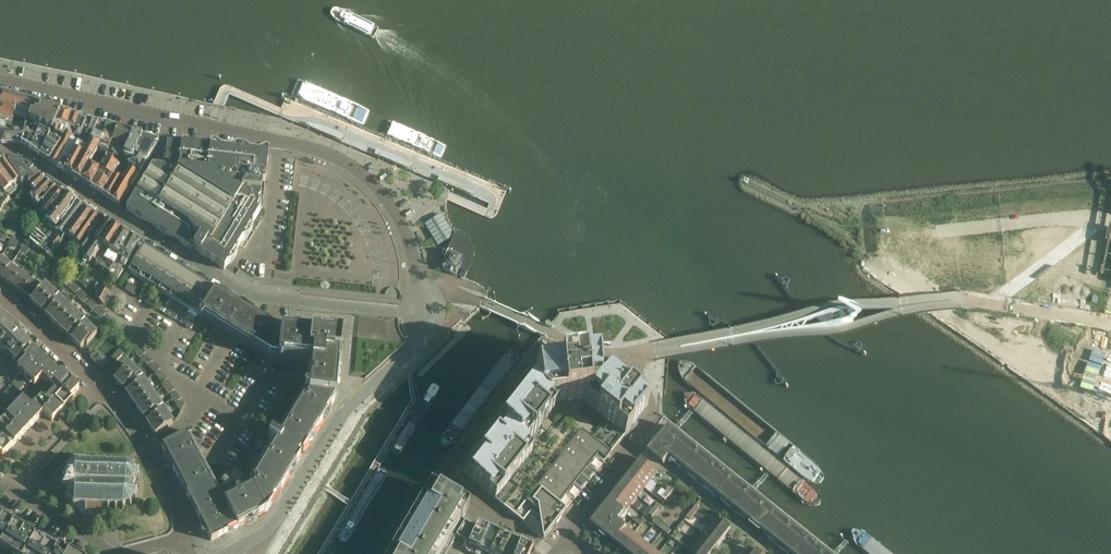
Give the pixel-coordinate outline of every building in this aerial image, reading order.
[(26,121),(27,118),(29,118),(29,116),(32,116),(33,113),(37,114),(40,107),(35,105),(35,106),(22,102),(16,100),(4,96),(0,95),(0,122),(12,122),(12,116),(26,121)] [(60,113),(40,107),(37,114),(33,113),(32,116),(29,116),(29,118),(27,122),(51,132),(52,130),(60,113)] [(70,116),(60,113),(52,130),(59,133),(57,137),(54,136),(52,141),(59,145),(64,135),(70,116)] [(79,119),(70,116),(64,135),(59,145),(48,163),(56,169),(71,141),(73,135),(79,119)] [(87,122),(79,119),(73,135),(71,141),(77,144),(78,142),(87,122)] [(0,122),(0,142),(0,143),(3,145),(21,145),(23,132),(19,132),(19,124),(12,122),(0,122)] [(97,125),(87,122),(78,142),(80,143),(81,141),(88,145),(97,125)] [(306,126),(341,141),(344,135),(322,126),(318,125),(314,125),(311,124),(307,123),(306,126)] [(25,125),(23,132),(21,145),(29,150),(39,131),(39,130),(35,128),(25,125)] [(106,128),(97,125),(88,145),(89,146),(86,151),(85,151),(83,156),(91,160),(96,151),(97,147),(106,128)] [(117,131),(106,128),(97,147),(96,151),(97,152),(100,145),(105,147),(102,152),(106,154),(117,131)] [(39,158),(48,139),(49,137),(39,131),(29,150),(39,158)] [(132,135),(117,131),(106,154),(108,155),(107,156),(119,162),(120,161),(132,135)] [(141,138),(132,135),(120,161),(122,162),(122,161),(127,163),(126,164),(127,165),(130,160),(141,138)] [(141,138),(130,160),(127,165),(127,166),(129,167),(139,173),(157,146),(157,145),(157,144),(156,143),(155,143),(141,138)] [(52,141),(48,139),(39,158),(40,158),(47,163),(48,164),(48,163),(59,145),(52,141)] [(56,169),(63,173),(77,144),(71,141),(56,169)] [(63,173),(71,177),(83,156),(85,151),(78,146),(80,143),(78,142),(77,144),(63,173)] [(165,145),(126,210),(134,216),(138,218),(139,219),(142,221),(159,231),(162,233),(163,234),(166,236),(192,252),(194,249),(197,251),(196,254),(224,271),(225,269),(226,267),(229,262),(237,250),(239,246),(241,242),(245,240),(244,238),(249,229),(252,229),(252,225),(262,208),(266,173),(267,167),(268,155),(267,155),(267,156),(257,155),(249,154),(245,152),(244,154),(233,153),(232,150),(229,152),(220,151),(217,149),(215,150),(205,149),(204,147),(200,149),(191,148),(171,146),(165,145)] [(387,154),(376,149),(374,154),(385,159),(387,154)] [(79,182),(90,189),(99,170),(90,166),(97,152),(96,151),(91,160),(79,182)] [(387,153),(385,159),(399,165),(401,159),(387,153)] [(71,177),(79,182),(91,160),(83,156),(71,177)] [(90,189),(102,196),(119,162),(107,156),(100,171),(99,170),(90,189)] [(412,164),(401,159),(399,165),(410,169),(412,164)] [(13,188),(19,184),(3,161),(1,163),(0,164),(0,171),(13,188)] [(4,161),(3,161),(19,184),(20,183),(22,187),(25,184),(26,184),(29,187),(39,178),(23,163),(4,161)] [(102,196),(110,201),(129,167),(127,166),(127,165),(126,164),(122,171),(125,173),(123,178),(115,174),(122,162),(120,161),(119,162),(102,196)] [(110,201),(113,203),(119,207),(123,198),(132,183),(139,173),(129,167),(110,201)] [(6,199),(16,193),(13,188),(0,171),(0,193),(6,199)] [(44,183),(39,178),(29,187),(30,188),(29,189),(33,195),(44,183)] [(50,187),(44,183),(33,195),(28,200),(37,209),(41,204),(39,202),(50,187)] [(56,191),(50,187),(39,202),(41,204),(44,206),(56,191)] [(64,196),(56,191),(44,206),(34,218),(39,222),(42,224),(54,210),(64,196)] [(6,199),(0,193),(0,204),(3,207),(9,202),(6,199)] [(74,202),(64,196),(54,210),(42,224),(50,231),(49,232),(51,233),(54,230),(64,217),(74,202)] [(48,242),(45,240),(38,249),(49,258),(58,248),(62,241),(84,209),(74,202),(64,217),(54,230),(56,232),(55,234),(57,237),(56,238),(54,236),(48,242)] [(0,213),(5,216),(8,217),(11,212),(3,207),(0,204),(0,212),(0,213)] [(84,209),(66,236),(73,242),(91,214),(84,209)] [(23,222),(11,212),(8,217),(5,216),(4,218),(6,219),(5,220),(11,224),(19,229),(23,222)] [(91,214),(73,242),(80,247),(98,218),(91,214)] [(85,256),(106,223),(98,218),(80,247),(77,251),(85,256)] [(113,227),(106,223),(85,256),(82,260),(89,264),(91,260),(97,263),(99,260),(94,257),(113,227)] [(19,229),(11,224),(6,235),(14,238),(19,229)] [(121,232),(113,227),(94,257),(99,260),(106,249),(109,251),(121,232)] [(25,229),(22,233),(27,238),(30,234),(25,229)] [(36,232),(29,240),(38,249),(45,240),(48,235),(45,232),(41,236),(36,232)] [(129,237),(128,237),(121,232),(109,251),(106,249),(99,260),(97,263),(96,265),(109,273),(111,270),(129,237)] [(1110,277),(1110,233),(1102,275),(1110,277)] [(456,236),(448,252),(447,252),(444,259),(445,259),(441,267),(443,271),(456,277),(459,269),(462,270),(459,276),(464,279),(469,267),(468,266),(469,262),(470,258),(470,255),(470,253),(469,251),(468,247),(467,245),(466,244),(464,241),(462,239),(461,238),(459,237),(457,236),(456,236)] [(124,268),(136,249),(138,245),(139,244),(129,237),(111,270),(115,273),(112,279),(117,281),(124,268)] [(28,250),(23,246),(20,251),(25,255),(28,250)] [(142,246),(136,257),(137,257),(128,272),(138,278),(154,253),(153,253),(152,254),(144,249),(145,248),(144,246),(142,246)] [(138,278),(158,291),(174,266),(173,265),(172,266),(164,262),(165,260),(164,258),(163,259),(162,258),(161,260),(154,255),(155,254),(154,253),(138,278)] [(39,258),(33,254),(30,258),(36,262),(39,258)] [(1,277),(9,266),(10,265),(0,259),(0,276),(1,277)] [(49,265),(43,261),(40,265),(46,269),(49,265)] [(1,278),(5,281),(11,285),(19,274),(9,266),(1,277),(1,278)] [(158,291),(178,303),(194,278),(193,277),(192,279),(184,274),(185,273),(185,272),(185,270),(183,271),(182,271),(181,272),(174,267),(175,266),(174,266),(158,291)] [(61,275),(58,271),(53,276),(57,280),(61,275)] [(11,285),(15,289),(21,292),(29,281),(19,274),(11,285)] [(70,282),(64,277),(60,281),(66,287),(70,282)] [(178,303),(198,315),(212,291),(205,287),(205,285),(205,283),(203,283),(202,283),(201,285),(194,280),(195,278),(194,278),(178,303)] [(21,292),(25,296),(31,300),(41,289),(29,281),(21,292)] [(78,290),(72,284),(68,289),(74,294),(78,290)] [(128,284),(125,290),(129,293),(133,287),(128,284)] [(41,289),(31,300),(30,301),(41,312),(42,311),(45,315),(56,326),(70,310),(44,286),(41,289)] [(134,296),(138,290),(133,287),(129,293),(133,295),(134,296)] [(101,288),(95,298),(103,306),(106,301),(110,294),(101,288)] [(212,291),(198,315),(199,316),(198,317),(198,318),(199,319),(200,320),(201,320),(202,319),(231,336),(231,337),(233,334),(247,311),(247,310),(246,310),(241,307),(240,306),(234,303),(221,295),(213,290),(212,291)] [(83,304),(88,299),(83,295),(79,300),(83,304)] [(148,296),(145,302),(150,305),(153,299),(148,296)] [(155,308),(158,302),(153,299),(150,305),(155,308)] [(96,307),(90,301),(86,305),(92,311),(96,307)] [(849,307),(830,310),(831,313),(826,314),(821,316),(818,318),(816,319),(815,321),(816,323),(820,326),(822,328),(824,328),(824,329),(830,330),(830,329),(832,329),(834,332),(853,329),(849,307)] [(100,319),(104,314),(99,309),(94,313),(100,319)] [(168,309),(165,314),(170,317),(173,312),(168,309)] [(80,349),(80,348),(84,344),(86,345),(96,335),(70,310),(56,326),(67,337),(68,336),(71,339),(71,340),(80,349)] [(233,334),(231,337),(270,360),(308,364),(307,379),(313,380),(316,380),(328,381),(331,381),(337,382),(338,375),(338,373),(338,368),(342,337),(333,336),(332,334),(330,333),(329,333),(326,332),(324,332),(322,333),(321,333),(319,334),(303,333),(289,331),(280,331),(279,331),(280,330),(272,326),(260,318),(254,315),(253,314),(248,311),(247,310),(247,311),(233,334)] [(174,320),(178,315),(173,312),(170,317),(174,320)] [(102,322),(106,325),(111,320),(107,317),(102,322)] [(15,362),(30,347),(3,321),(0,325),(0,348),(15,362)] [(194,324),(189,321),(185,327),(190,330),(194,324)] [(17,369),(34,385),(42,377),(51,367),(32,349),(23,359),(25,361),(17,369)] [(110,358),(115,363),(123,355),(119,350),(110,358)] [(140,350),(135,355),(139,359),(144,354),(140,350)] [(98,352),(91,359),(102,370),(109,362),(98,352)] [(152,362),(146,356),(142,360),(147,366),(152,362)] [(139,376),(127,364),(116,374),(118,376),(113,380),(123,389),(126,392),(125,393),(134,406),(151,394),(139,376)] [(159,370),(154,364),(149,368),(155,374),(159,370)] [(595,364),(535,371),(538,395),(537,397),(548,405),(591,401),(600,389),(598,387),(595,364)] [(52,422),(64,409),(72,400),(70,398),(79,390),(61,373),(59,375),(51,367),(42,377),(50,385),(52,383),(54,384),(41,399),(41,398),(31,408),(40,417),(43,414),(52,422)] [(166,380),(162,373),(157,376),(161,383),(166,380)] [(591,401),(587,406),(625,436),(636,422),(647,409),(609,378),(600,389),(591,401)] [(17,379),(11,385),(19,392),(24,386),(17,379)] [(185,435),(161,447),(165,455),(172,468),(179,481),(186,494),(200,521),(207,534),(211,541),(245,524),(246,524),(248,524),(250,524),(252,523),(254,522),(255,521),(256,519),(257,518),(258,517),(267,512),(272,503),(274,502),(276,501),(277,500),(278,498),(279,496),(280,495),(280,493),(280,491),(280,490),(288,477),(290,476),(291,475),(293,474),(294,472),(295,471),(296,469),(296,467),(296,465),(296,464),(307,446),(309,445),(310,444),(312,443),(313,441),(314,439),(315,438),(315,436),(315,434),(315,433),(323,420),(324,419),(326,418),(328,417),(329,416),(330,414),(330,412),(331,410),(330,408),(330,407),(335,400),(333,399),(333,397),(335,398),(336,389),(336,387),(337,382),(331,381),(328,381),(316,380),(313,380),(307,379),(307,382),(306,384),(305,394),(303,394),(301,397),(277,436),(277,437),(271,433),(268,438),(274,441),(273,442),(274,442),(249,483),(250,486),(223,501),(196,448),(190,437),(191,437),(191,436),(191,435),(191,434),(190,433),(189,433),(188,433),(185,435),(185,434),(185,435)] [(174,390),(168,382),(162,385),(168,394),(174,390)] [(29,390),(23,396),(27,400),(33,394),(29,390)] [(477,455),(461,475),(543,540),(569,507),(571,504),(576,499),(609,456),(622,440),(625,436),(587,406),(591,401),(548,405),(537,397),(528,390),(520,401),(522,403),(516,410),(514,408),(483,448),(487,451),(482,458),(477,455)] [(0,398),(0,402),(3,406),(11,398),(5,393),(0,398)] [(180,399),(175,393),(170,396),(175,403),(180,399)] [(155,436),(172,424),(151,394),(134,406),(143,419),(144,418),(146,422),(155,436)] [(15,444),(40,417),(31,408),(22,400),(0,423),(0,455),(2,457),(15,444)] [(184,405),(181,402),(176,406),(180,412),(184,405)] [(650,450),(648,453),(663,465),(670,457),(742,515),(739,519),(748,526),(753,530),(767,541),(770,537),(792,553),(829,553),(771,508),(669,426),(650,450)] [(112,463),(103,462),(103,463),(97,463),(97,461),(95,461),(95,463),(89,462),(89,461),(87,461),(87,462),(86,462),(85,462),(85,461),(83,460),(83,462),(74,462),(74,461),(72,461),(73,463),(67,470),(65,469),(63,469),(54,478),(53,479),(54,480),(54,482),(55,482),(55,486),(54,487),(54,489),(53,489),(54,490),(55,490),(66,490),(65,498),(64,498),(65,500),(66,499),(73,506),(72,507),(74,508),(85,518),(88,517),(101,518),(101,510),(103,510),(104,507),(107,508),(107,510),(109,510),(109,508),(114,508),(114,510),(116,510),(116,508),(122,508),(122,510),(123,510),(124,507),(128,506),(130,508),(131,507),(130,505),(133,500),(136,502),(136,500),(134,499),(135,493),(137,493),(137,491),(134,492),(132,487),(134,485),(133,483),(136,479),(137,480),(138,479),(139,479),(139,472),(137,473),(137,471),(136,472),(133,468),(134,466),(132,466),(131,467),(127,466),(127,464),(125,464),(125,465),(119,465),(119,463),(118,463),(118,465),(112,464),(112,463)] [(651,480),(658,472),(642,460),(635,468),(651,480)] [(644,488),(651,480),(635,468),(629,476),(644,488)] [(638,497),(644,488),(629,476),(622,485),(638,497)] [(631,505),(638,497),(622,485),(616,493),(631,505)] [(442,492),(439,491),(430,486),(421,501),(391,553),(390,553),(447,553),(456,539),(461,542),(467,545),(474,530),(461,522),(469,508),(442,492)] [(625,513),(631,505),(616,493),(609,501),(625,513)] [(592,525),(614,542),(626,527),(618,521),(625,513),(609,501),(592,523),(592,525)] [(690,512),(694,515),(698,510),(695,507),(690,512)] [(0,508),(0,544),(14,522),(8,518),(11,515),(0,508)] [(656,512),(653,509),(648,514),(652,517),(656,512)] [(724,539),(731,530),(716,518),(709,527),(724,539)] [(34,535),(29,531),(30,529),(21,524),(20,526),(14,522),(0,544),(0,546),(13,553),(23,553),(34,535)] [(467,546),(478,551),(489,529),(477,523),(474,530),(467,545),(467,546)] [(677,528),(681,531),(685,526),(682,523),(677,528)] [(614,542),(623,549),(635,534),(626,527),(614,542)] [(718,547),(724,539),(709,527),(703,535),(718,547)] [(489,529),(478,551),(484,553),(490,553),(500,534),(489,529)] [(42,534),(40,538),(34,535),(23,553),(52,553),(56,548),(50,545),(52,541),(42,534)] [(490,553),(503,553),(510,539),(500,534),(490,553)] [(629,553),(632,553),(643,540),(635,534),(623,549),(629,553)] [(718,547),(703,535),(696,543),(710,553),(713,553),(718,547)] [(521,544),(510,539),(503,553),(516,553),(521,544)] [(643,540),(632,553),(645,553),(651,546),(643,540)] [(691,553),(692,553),(710,553),(696,543),(689,552),(691,553)] [(58,544),(56,548),(52,553),(74,553),(75,553),(70,550),(65,547),(64,548),(58,544)] [(516,553),(530,553),(532,549),(521,544),(516,553)]
